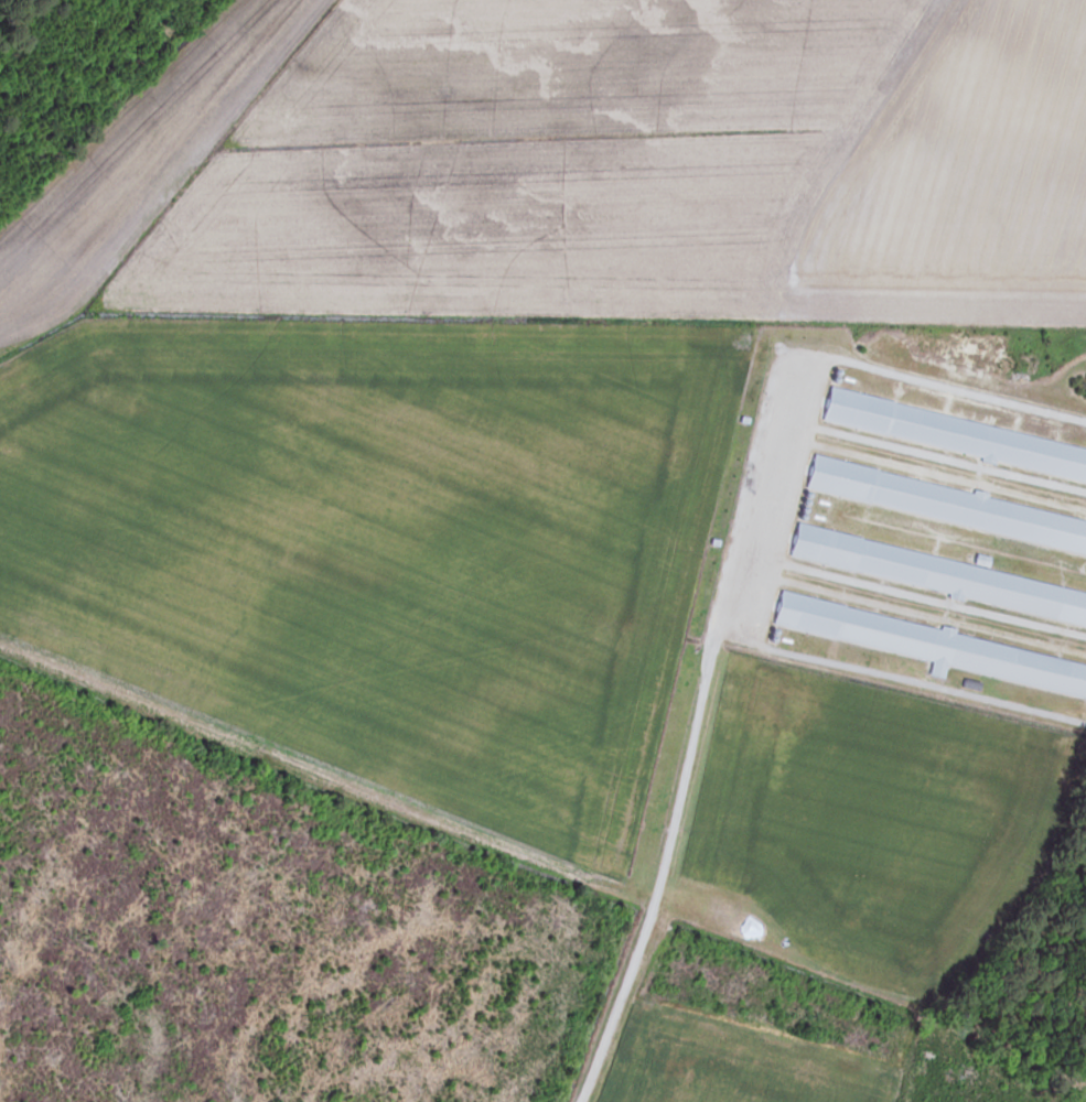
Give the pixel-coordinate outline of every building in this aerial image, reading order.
[(822,395),(816,430),(1085,482),(1085,445),(822,395)] [(974,641),(981,609),(1085,629),(1085,590),(926,560),(945,543),(939,536),(944,537),(951,531),(1085,556),(1085,516),(806,462),(800,492),(899,511),(886,522),(884,532),(893,543),(791,524),(784,560),(890,580),(886,602),(897,616),(774,592),(767,629),(918,657),(934,677),(939,678),(940,671),(1085,699),(1085,662),(974,641)]
